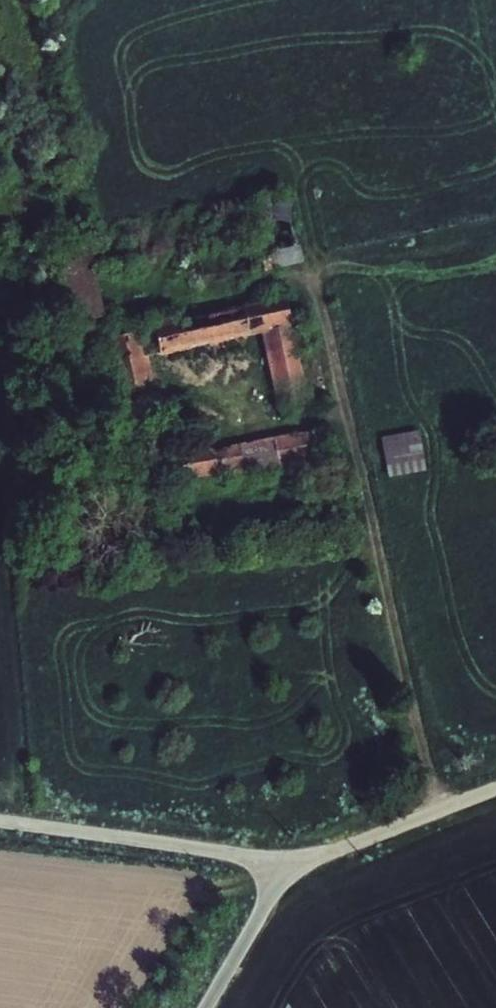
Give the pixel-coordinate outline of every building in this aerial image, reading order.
[(129,486),(270,463),(266,435),(154,454),(141,353),(261,330),(271,403),(298,399),(285,296),(111,335),(129,486)] [(421,431),(382,434),(386,475),(425,472),(421,431)] [(302,449),(307,481),(324,478),(319,446),(302,449)]
